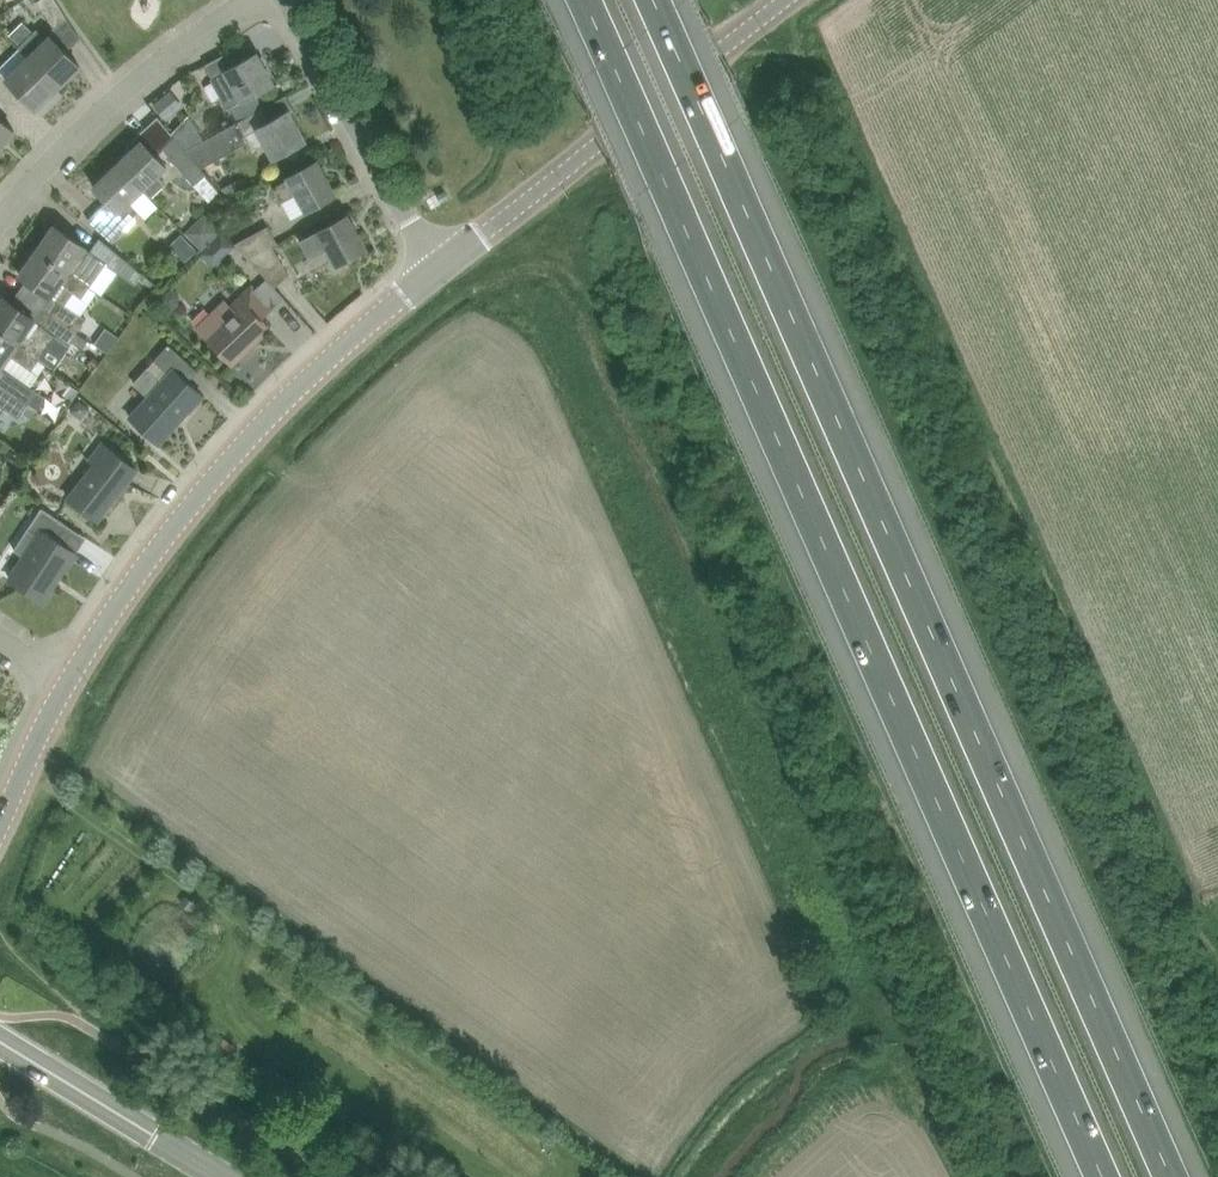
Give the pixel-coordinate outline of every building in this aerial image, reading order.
[(57,0),(32,0),(34,3),(38,0),(54,26),(68,17),(57,0)] [(21,45),(31,55),(60,85),(81,65),(51,35),(47,39),(37,29),(21,45)] [(206,64),(213,78),(238,122),(239,121),(263,107),(269,104),(262,90),(274,83),(257,52),(250,56),(243,44),(206,64)] [(60,85),(31,55),(7,78),(36,109),(37,107),(42,112),(62,93),(57,88),(60,85)] [(154,103),(167,119),(184,105),(171,89),(154,103)] [(276,158),(285,152),(306,140),(289,109),(270,120),(263,107),(239,121),(238,122),(187,150),(202,167),(248,141),(253,150),(267,143),(276,158)] [(15,130),(0,117),(0,147),(15,130)] [(177,139),(165,149),(195,185),(207,174),(177,139)] [(166,182),(159,174),(168,167),(159,157),(142,140),(119,162),(144,189),(151,196),(166,182)] [(317,160),(296,172),(290,175),(292,178),(275,187),(282,201),(297,193),(306,210),(336,194),(317,160)] [(137,220),(135,215),(139,211),(129,202),(144,189),(119,162),(94,186),(118,212),(112,218),(100,207),(89,219),(111,240),(122,228),(128,229),(137,220)] [(222,187),(227,196),(242,188),(237,179),(222,187)] [(220,231),(204,214),(185,232),(201,250),(220,231)] [(320,232),(304,241),(312,256),(328,247),(337,264),(366,249),(347,214),(326,226),(319,230),(320,232)] [(55,224),(39,248),(90,284),(105,264),(134,285),(142,273),(99,238),(91,249),(85,245),(75,238),(55,224)] [(248,258),(278,243),(268,225),(235,244),(248,258)] [(214,268),(235,246),(221,232),(200,254),(214,268)] [(170,245),(186,260),(198,249),(182,233),(170,245)] [(278,243),(248,258),(275,287),(289,273),(273,247),(279,244),(278,243)] [(55,298),(48,309),(89,339),(97,327),(65,305),(74,292),(81,297),(82,295),(90,284),(39,248),(20,274),(40,288),(51,296),(55,298)] [(196,325),(206,336),(232,363),(270,327),(262,318),(273,307),(249,283),(228,303),(224,298),(196,325)] [(89,339),(48,309),(39,321),(34,317),(25,310),(5,296),(0,304),(0,327),(41,357),(49,345),(55,336),(68,345),(72,339),(83,347),(89,339)] [(0,368),(10,353),(32,369),(41,357),(0,327),(0,367),(0,368)] [(96,344),(108,352),(119,336),(107,328),(96,344)] [(199,370),(169,343),(154,360),(167,372),(161,378),(148,366),(134,382),(150,396),(131,417),(159,442),(203,394),(188,381),(199,370)] [(30,386),(7,370),(6,372),(0,381),(0,385),(28,403),(37,391),(30,386)] [(18,418),(28,403),(0,385),(0,405),(18,418)] [(71,410),(78,415),(85,414),(90,408),(79,399),(71,410)] [(137,468),(119,454),(104,442),(91,459),(95,462),(68,496),(98,520),(137,468)] [(43,600),(75,551),(57,539),(67,523),(42,507),(25,533),(36,540),(11,578),(43,600)]
